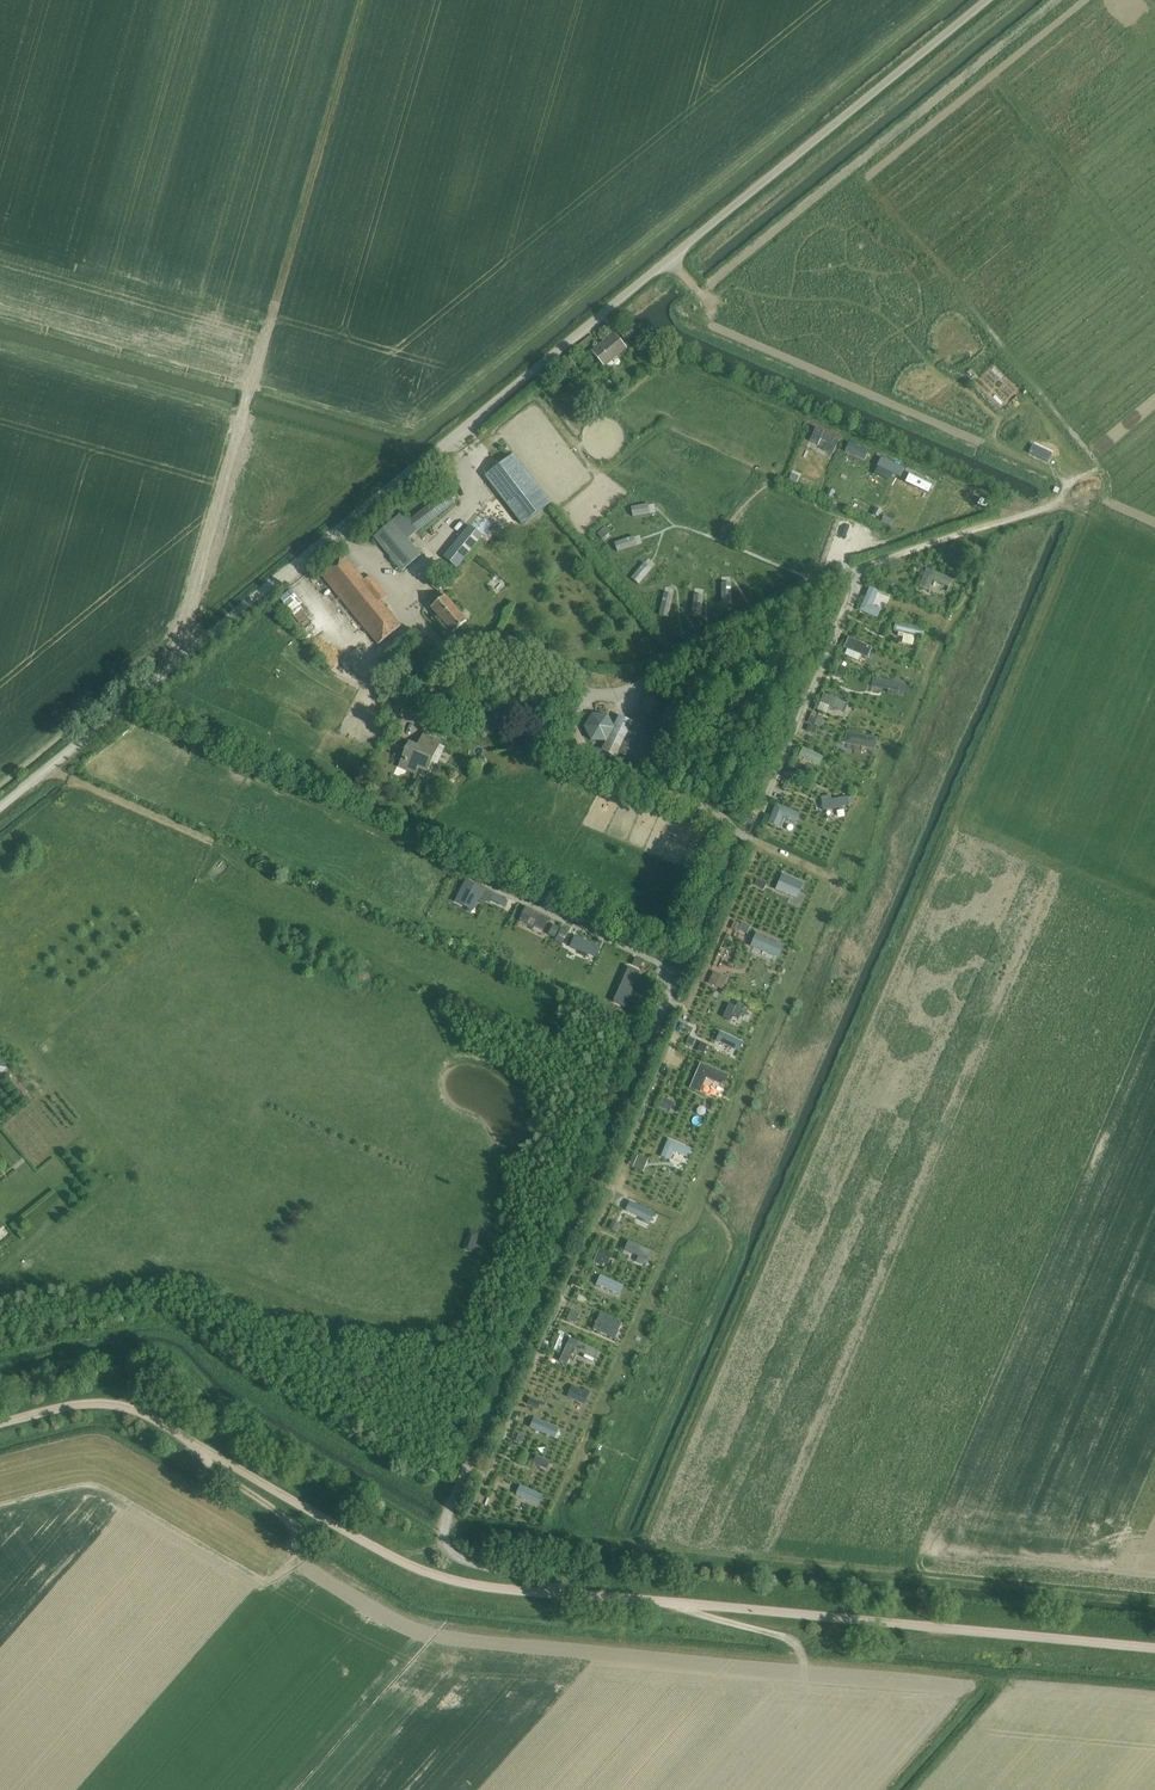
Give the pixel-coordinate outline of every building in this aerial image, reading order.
[(614,334),(592,352),(604,367),(626,349),(614,334)] [(638,339),(628,347),(633,353),(642,345),(638,339)] [(815,434),(809,449),(829,457),(835,442),(815,434)] [(550,503),(514,455),(485,477),(521,525),(550,503)] [(907,471),(903,480),(926,490),(929,481),(907,471)] [(455,504),(446,492),(408,520),(417,532),(455,504)] [(647,505),(631,508),(633,517),(649,514),(647,505)] [(483,521),(488,515),(480,508),(475,514),(483,521)] [(392,521),(373,537),(402,571),(421,555),(392,521)] [(457,568),(483,536),(470,526),(444,557),(457,568)] [(633,538),(614,544),(617,553),(635,547),(633,538)] [(344,557),(321,575),(378,645),(401,626),(381,602),(388,597),(370,576),(364,581),(344,557)] [(920,557),(914,569),(921,572),(927,560),(920,557)] [(643,564),(631,579),(638,585),(651,570),(643,564)] [(953,577),(926,567),(918,587),(928,591),(932,580),(949,587),(953,577)] [(889,582),(886,589),(893,592),(896,585),(889,582)] [(730,584),(721,584),(721,604),(730,604),(730,584)] [(870,586),(859,610),(877,617),(881,608),(873,604),(879,590),(870,586)] [(451,633),(466,620),(445,596),(443,598),(439,593),(429,602),(433,607),(431,609),(451,633)] [(663,594),(659,616),(668,619),(673,596),(663,594)] [(454,595),(449,599),(468,620),(472,616),(454,595)] [(694,596),(692,613),(701,613),(703,596),(694,596)] [(893,622),(891,632),(920,638),(922,628),(893,622)] [(853,626),(850,632),(856,635),(859,629),(853,626)] [(872,647),(848,637),(844,647),(867,657),(872,647)] [(339,662),(340,663),(346,671),(357,662),(351,654),(339,662)] [(839,656),(835,664),(841,667),(845,659),(839,656)] [(873,681),(872,689),(904,693),(905,685),(873,681)] [(593,714),(584,727),(592,741),(606,741),(601,752),(618,760),(620,755),(641,765),(661,722),(670,726),(681,703),(651,688),(640,711),(639,710),(633,722),(619,716),(614,727),(608,715),(593,714)] [(820,702),(843,712),(846,703),(824,693),(820,702)] [(814,713),(810,723),(815,725),(819,715),(814,713)] [(809,725),(806,731),(812,733),(815,727),(809,725)] [(874,749),(877,737),(846,731),(844,743),(874,749)] [(406,749),(401,761),(409,764),(406,771),(415,775),(418,768),(427,772),(441,742),(433,739),(426,736),(424,742),(418,754),(406,749)] [(801,749),(799,755),(814,761),(817,755),(801,749)] [(787,779),(782,788),(788,791),(792,781),(787,779)] [(846,796),(821,800),(822,810),(848,806),(846,796)] [(797,822),(801,812),(777,802),(769,822),(780,826),(783,817),(797,822)] [(765,828),(762,835),(768,837),(770,830),(765,828)] [(782,874),(775,892),(795,902),(803,882),(782,874)] [(757,880),(754,885),(763,890),(766,884),(757,880)] [(465,882),(454,903),(464,908),(465,904),(475,908),(483,891),(465,882)] [(493,896),(490,903),(504,910),(507,903),(493,896)] [(525,909),(519,922),(526,925),(530,920),(536,923),(534,928),(542,932),(548,920),(525,909)] [(735,921),(731,930),(738,933),(742,924),(735,921)] [(554,938),(558,928),(553,925),(548,935),(554,938)] [(754,933),(748,948),(775,962),(782,945),(754,933)] [(571,935),(566,946),(592,958),(596,947),(571,935)] [(628,968),(616,996),(627,1001),(639,973),(628,968)] [(727,978),(715,972),(710,983),(722,988),(727,978)] [(730,1002),(723,1017),(730,1020),(732,1015),(738,1018),(743,1005),(737,1002),(736,1005),(730,1002)] [(719,1034),(715,1045),(737,1054),(742,1043),(719,1034)] [(689,1038),(686,1045),(692,1047),(695,1040),(689,1038)] [(701,1043),(698,1051),(704,1054),(707,1046),(701,1043)] [(0,1059),(0,1076),(8,1069),(0,1059)] [(725,1085),(730,1075),(701,1063),(690,1088),(701,1092),(707,1077),(725,1085)] [(657,1108),(669,1113),(674,1102),(662,1097),(657,1108)] [(688,1158),(692,1149),(668,1139),(660,1157),(669,1161),(673,1152),(688,1158)] [(633,1168),(643,1172),(648,1159),(638,1155),(638,1156),(635,1155),(631,1166),(633,1167),(633,1168)] [(626,1200),(622,1213),(633,1218),(638,1205),(626,1200)] [(613,1221),(610,1228),(615,1231),(619,1223),(613,1221)] [(466,1240),(463,1250),(473,1253),(476,1243),(466,1240)] [(599,1249),(593,1263),(601,1266),(603,1263),(608,1265),(612,1255),(599,1249)] [(600,1275),(595,1286),(618,1297),(624,1286),(600,1275)] [(575,1293),(573,1298),(584,1303),(586,1298),(575,1293)] [(571,1310),(567,1319),(575,1323),(580,1314),(571,1310)] [(600,1314),(593,1329),(608,1336),(612,1328),(618,1331),(622,1323),(600,1314)] [(338,1327),(334,1337),(342,1341),(347,1331),(338,1327)] [(557,1333),(551,1348),(558,1351),(564,1336),(557,1333)] [(570,1338),(559,1361),(567,1365),(574,1350),(595,1360),(599,1352),(570,1338)] [(573,1386),(568,1396),(584,1404),(590,1391),(586,1389),(584,1392),(573,1386)] [(530,1398),(527,1404),(538,1409),(541,1403),(530,1398)] [(533,1417),(528,1428),(555,1439),(559,1428),(533,1417)] [(516,1433),(513,1440),(522,1443),(524,1437),(516,1433)] [(537,1457),(533,1464),(546,1470),(550,1462),(537,1457)] [(519,1486),(515,1495),(539,1506),(543,1497),(519,1486)]
